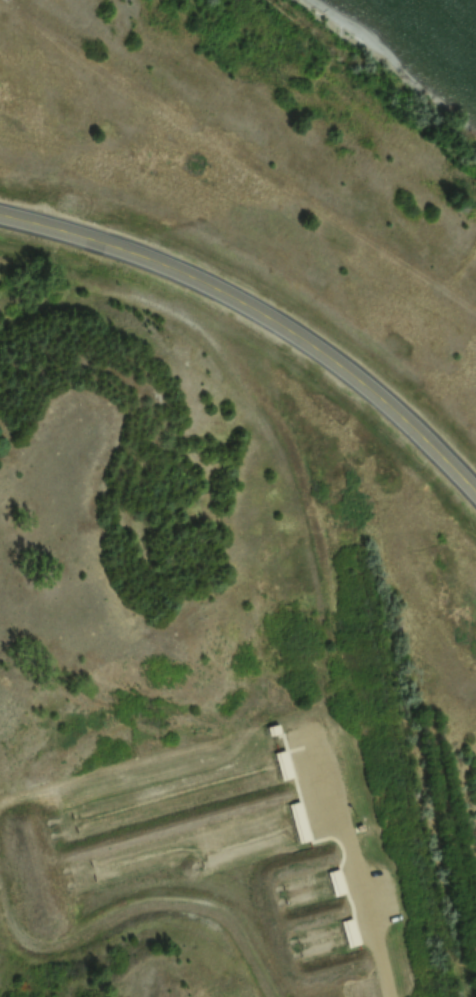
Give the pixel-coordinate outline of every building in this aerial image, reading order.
[(279,721),(268,724),(265,714),(277,711),(279,721)] [(273,741),(284,738),(291,765),(280,768),(273,741)] [(287,792),(298,789),(309,828),(298,831),(287,792)] [(327,859),(337,857),(343,881),(334,883),(327,859)] [(341,908),(350,906),(357,932),(348,934),(341,908)]
